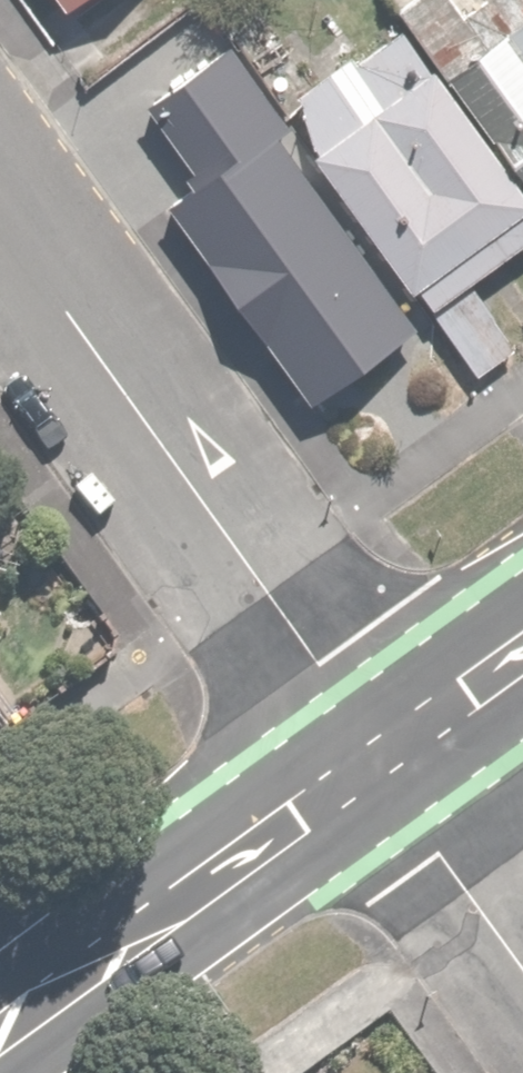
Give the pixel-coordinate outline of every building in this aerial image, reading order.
[(62,77),(158,11),(151,0),(9,0),(62,77)] [(438,47),(522,178),(522,0),(510,0),(438,47)] [(209,74),(161,18),(122,51),(170,107),(209,74)] [(522,231),(522,178),(438,47),(310,130),(419,298),(522,231)] [(298,377),(419,298),(310,130),(188,209),(298,377)]
